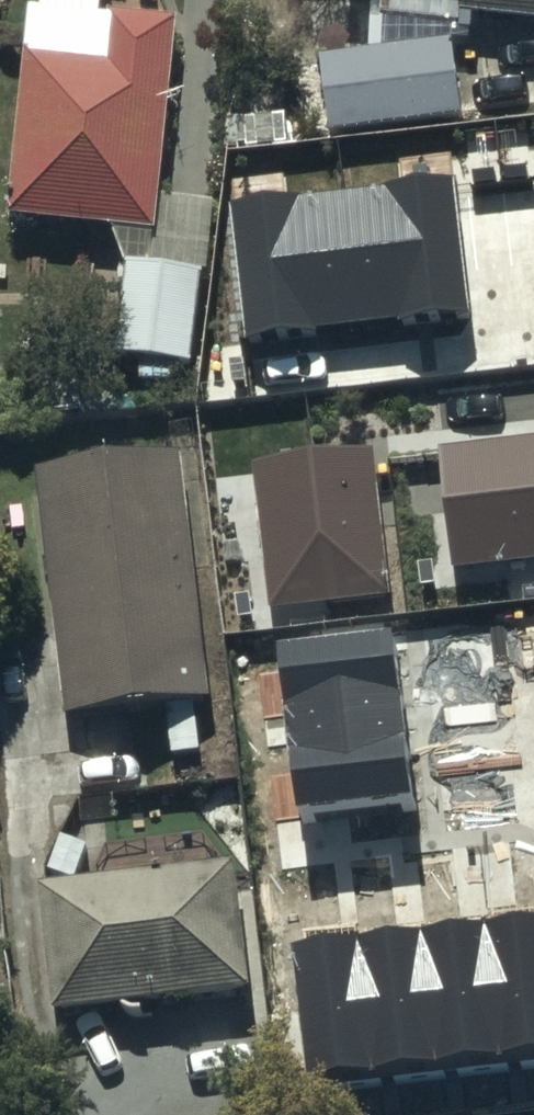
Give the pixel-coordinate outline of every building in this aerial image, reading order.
[(533,23),(533,0),(357,0),(357,1),(533,23)] [(163,197),(182,28),(42,13),(19,222),(123,233),(135,268),(125,358),(212,368),(230,204),(163,197)] [(449,37),(318,52),(327,127),(458,112),(449,37)] [(454,174),(233,201),(250,340),(471,313),(454,174)] [(440,446),(455,566),(533,557),(533,435),(440,446)] [(373,447),(252,462),(270,608),(391,593),(373,447)] [(47,472),(73,722),(218,707),(192,457),(47,472)] [(396,631),(278,645),(300,825),(418,810),(396,631)] [(50,892),(64,1018),(270,995),(256,869),(50,892)] [(291,940),(308,1091),(533,1065),(533,912),(291,940)]
